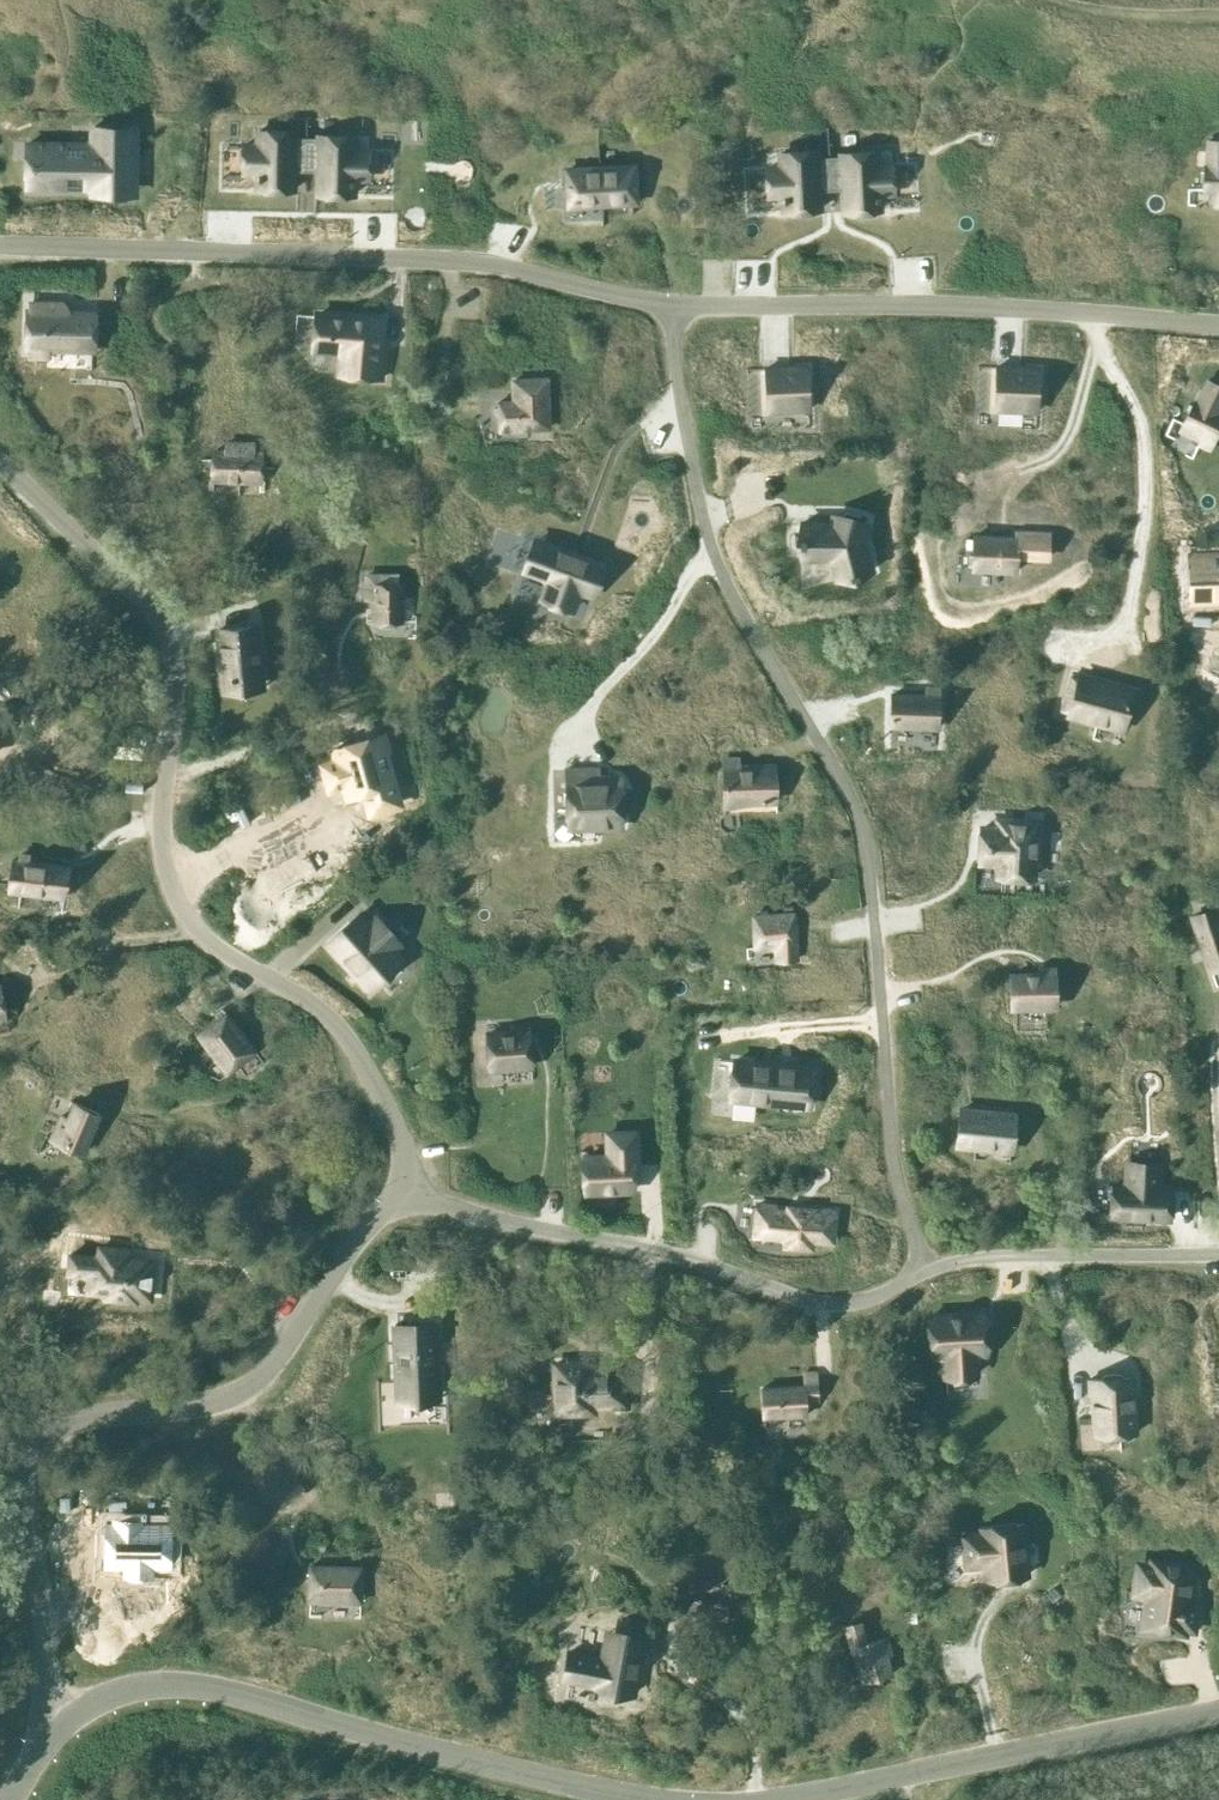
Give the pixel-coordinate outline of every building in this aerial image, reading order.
[(92,187),(92,194),(126,195),(134,195),(134,179),(135,128),(92,127),(92,145),(92,187)] [(305,168),(306,142),(293,142),(293,131),(257,131),(257,145),(243,145),(243,173),(257,173),(257,189),(293,190),(293,168),(305,168)] [(318,143),(306,142),(305,168),(318,168),(317,194),(353,194),(353,178),(368,178),(368,151),(354,151),(354,136),(318,136),(318,143)] [(1208,141),(1207,167),(1204,167),(1203,190),(1211,191),(1214,194),(1214,204),(1216,206),(1218,206),(1218,141),(1208,141)] [(26,162),(26,187),(68,187),(68,184),(82,185),(82,187),(92,187),(92,145),(41,145),(27,144),(26,162)] [(830,187),(828,161),(816,162),(816,151),(780,153),(781,167),(766,168),(768,196),(782,195),(783,212),(819,210),(817,188),(830,187)] [(841,161),(828,161),(830,187),(842,186),(844,213),(879,211),(879,194),(893,193),(892,166),(877,167),(876,152),(841,154),(841,161)] [(634,168),(600,170),(602,203),(635,201),(634,168)] [(602,203),(600,170),(566,171),(568,205),(602,203)] [(94,314),(63,314),(63,304),(30,303),(30,312),(26,312),(25,348),(29,348),(29,357),(47,358),(47,348),(93,349),(94,314)] [(315,316),(312,348),(344,351),(342,376),(381,379),(383,350),(382,349),(385,317),(315,310),(315,316)] [(809,410),(807,367),(765,368),(766,411),(809,410)] [(1037,412),(1038,369),(996,367),(994,408),(994,410),(1037,412)] [(514,402),(498,403),(499,431),(537,429),(548,429),(547,414),(545,380),(513,382),(514,402)] [(1183,425),(1202,434),(1197,444),(1208,449),(1212,439),(1218,425),(1218,387),(1206,381),(1195,405),(1193,404),(1183,425)] [(236,481),(237,444),(225,443),(225,452),(213,451),(212,480),(236,481)] [(252,444),(237,444),(236,481),(259,482),(261,453),(252,453),(252,444)] [(838,580),(870,571),(862,541),(867,523),(858,521),(860,516),(844,512),(843,517),(834,515),(832,524),(800,524),(800,557),(832,558),(838,580)] [(974,537),(972,569),(1016,571),(1016,557),(1045,559),(1047,534),(1016,532),(1016,539),(974,537)] [(603,566),(547,546),(536,575),(549,580),(542,600),(572,611),(579,591),(592,595),(603,566)] [(1189,556),(1190,592),(1213,591),(1214,600),(1218,600),(1218,557),(1214,557),(1214,555),(1189,556)] [(399,583),(399,574),(363,574),(363,600),(370,600),(370,624),(376,624),(376,626),(379,630),(395,629),(398,628),(398,624),(404,624),(404,583),(399,583)] [(255,626),(218,630),(223,681),(260,677),(255,626)] [(1132,692),(1079,677),(1078,679),(1070,677),(1061,710),(1069,712),(1068,715),(1122,730),(1132,692)] [(937,727),(939,689),(925,688),(925,697),(892,695),(890,725),(937,727)] [(340,764),(328,767),(333,784),(345,780),(350,797),(366,792),(372,810),(396,803),(390,785),(394,784),(388,766),(385,767),(381,753),(386,752),(381,735),(336,748),(340,764)] [(751,800),(776,799),(775,767),(738,769),(738,758),(723,759),(725,804),(734,803),(751,800)] [(598,769),(567,770),(568,817),(568,828),(595,827),(621,826),(620,781),(606,782),(606,777),(598,777),(598,769)] [(996,820),(996,829),(981,828),(979,861),(999,862),(998,876),(1031,878),(1032,864),(1037,864),(1038,822),(996,820)] [(63,897),(67,866),(12,859),(9,890),(63,897)] [(1213,909),(1191,917),(1210,970),(1218,967),(1218,925),(1213,909)] [(360,914),(328,943),(369,989),(401,960),(392,950),(400,944),(376,917),(369,924),(360,914)] [(776,961),(796,960),(795,946),(794,915),(753,917),(755,948),(776,947),(776,961)] [(1011,1007),(1055,1007),(1054,970),(1043,970),(1043,975),(1011,976),(1011,1007)] [(227,1074),(255,1052),(246,1041),(245,1042),(233,1027),(235,1026),(225,1014),(197,1036),(227,1074)] [(489,1068),(531,1065),(528,1025),(511,1027),(512,1033),(486,1035),(489,1068)] [(808,1106),(812,1068),(732,1061),(729,1098),(808,1106)] [(99,1113),(75,1103),(68,1119),(61,1116),(51,1140),(82,1153),(99,1113)] [(955,1149),(1013,1154),(1017,1112),(959,1106),(955,1149)] [(635,1165),(634,1133),(608,1134),(609,1157),(583,1158),(584,1176),(581,1177),(582,1187),(585,1187),(585,1192),(633,1190),(632,1165),(635,1165)] [(1111,1215),(1169,1218),(1170,1189),(1157,1188),(1158,1163),(1128,1161),(1127,1187),(1113,1186),(1111,1215)] [(775,1206),(757,1205),(754,1236),(785,1239),(784,1246),(810,1249),(811,1241),(823,1242),(824,1229),(833,1230),(834,1212),(794,1208),(794,1213),(774,1211),(775,1206)] [(70,1254),(68,1272),(89,1274),(87,1292),(106,1294),(105,1298),(135,1301),(135,1297),(149,1298),(151,1277),(153,1263),(147,1262),(128,1260),(129,1250),(99,1247),(98,1257),(70,1254)] [(984,1354),(982,1313),(931,1316),(933,1357),(943,1356),(944,1376),(976,1374),(975,1354),(984,1354)] [(398,1400),(437,1398),(434,1323),(394,1324),(398,1400)] [(590,1363),(553,1365),(555,1402),(556,1417),(597,1415),(596,1408),(625,1406),(624,1370),(591,1371),(590,1363)] [(803,1373),(804,1387),(761,1390),(763,1418),(806,1415),(805,1400),(817,1400),(816,1372),(803,1373)] [(1135,1433),(1132,1377),(1089,1379),(1090,1395),(1092,1395),(1094,1435),(1135,1433)] [(114,1524),(107,1524),(106,1566),(126,1566),(126,1570),(152,1571),(152,1567),(170,1567),(171,1525),(141,1525),(141,1520),(114,1520),(114,1524)] [(985,1565),(987,1579),(1027,1575),(1022,1525),(981,1529),(982,1534),(962,1536),(966,1567),(985,1565)] [(1140,1567),(1136,1592),(1149,1594),(1147,1606),(1145,1625),(1149,1626),(1182,1631),(1183,1626),(1191,1628),(1195,1602),(1186,1601),(1191,1569),(1154,1564),(1153,1569),(1140,1567)] [(361,1602),(361,1567),(310,1566),(309,1601),(361,1602)] [(525,1585),(537,1587),(540,1570),(528,1567),(525,1585)] [(731,1605),(710,1601),(686,1597),(682,1613),(728,1622),(731,1605)] [(916,1610),(904,1610),(904,1622),(916,1622),(916,1610)] [(884,1656),(890,1655),(884,1637),(865,1643),(859,1623),(845,1627),(851,1649),(853,1648),(863,1682),(889,1675),(884,1656)] [(567,1652),(563,1678),(598,1684),(597,1688),(632,1695),(638,1661),(636,1661),(638,1650),(640,1650),(643,1637),(625,1634),(608,1631),(605,1646),(602,1659),(567,1652)]
